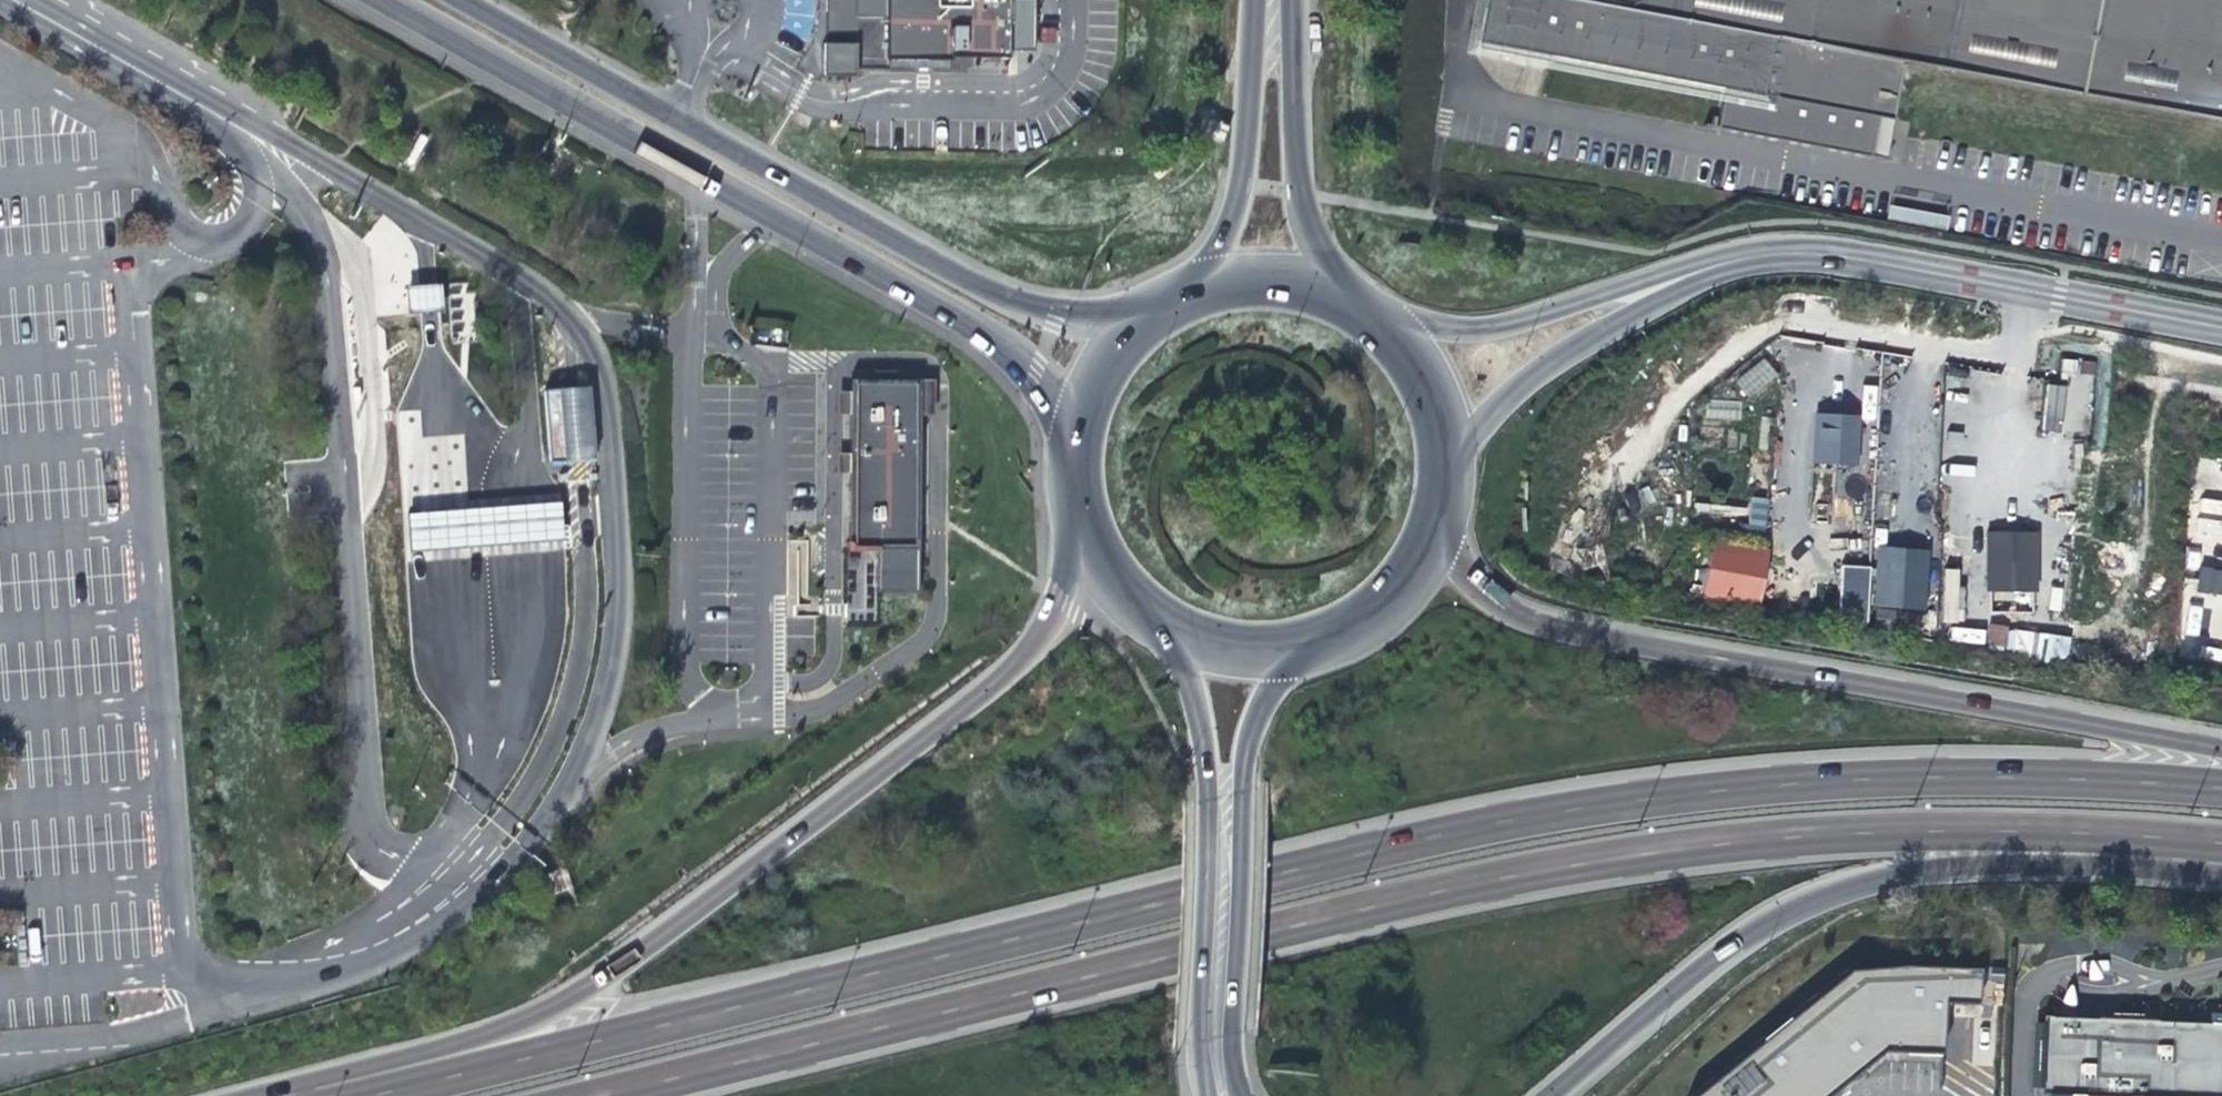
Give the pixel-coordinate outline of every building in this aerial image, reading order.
[(888,29),(856,29),(856,81),(889,81),(889,73),(956,73),(956,68),(1012,67),(1012,0),(888,0),(888,29)] [(888,29),(888,0),(877,0),(868,8),(888,29)] [(1479,41),(1724,87),(1717,127),(1872,156),(1879,116),(1893,119),(1904,62),(2221,121),(2221,0),(1487,0),(1479,41)] [(386,317),(399,316),(417,315),(420,315),(418,288),(414,289),(397,290),(384,290),(386,317)] [(1763,357),(1734,382),(1749,400),(1778,376),(1763,357)] [(2045,382),(2043,431),(2089,432),(2092,360),(2062,359),(2061,383),(2045,382)] [(848,383),(825,383),(825,542),(823,542),(823,553),(833,553),(833,551),(852,552),(852,592),(892,592),(893,418),(908,418),(908,383),(870,383),(870,374),(848,374),(848,383)] [(1816,416),(1815,427),(1856,429),(1856,418),(1816,416)] [(1815,427),(1813,463),(1854,465),(1856,429),(1815,427)] [(1766,526),(1768,499),(1751,497),(1749,525),(1766,526)] [(552,511),(362,526),(365,560),(554,544),(552,511)] [(1990,548),(2034,550),(2035,537),(1991,536),(1990,548)] [(1764,604),(1768,547),(1710,543),(1706,600),(1764,604)] [(1990,548),(1988,590),(2034,592),(2034,550),(1990,548)] [(1880,564),(1924,568),(1925,554),(1881,550),(1880,564)] [(1880,564),(1876,604),(1920,608),(1924,568),(1880,564)] [(1868,619),(1870,566),(1841,565),(1839,618),(1868,619)] [(2207,594),(2211,571),(2202,570),(2199,593),(2207,594)] [(2211,571),(2207,594),(2221,597),(2221,573),(2211,571)] [(2045,633),(2042,649),(2040,649),(2039,656),(2066,660),(2069,637),(2045,633)] [(1850,969),(1692,1095),(1827,1095),(1858,1071),(1883,1051),(1937,1053),(1941,1053),(1943,1002),(1977,1003),(1978,967),(1900,964),(1850,969)] [(2051,1007),(2051,1015),(2042,1015),(2042,1022),(2034,1021),(2031,1086),(2039,1087),(2039,1093),(2048,1094),(2048,1095),(2221,1095),(2221,1014),(2051,1007)]
